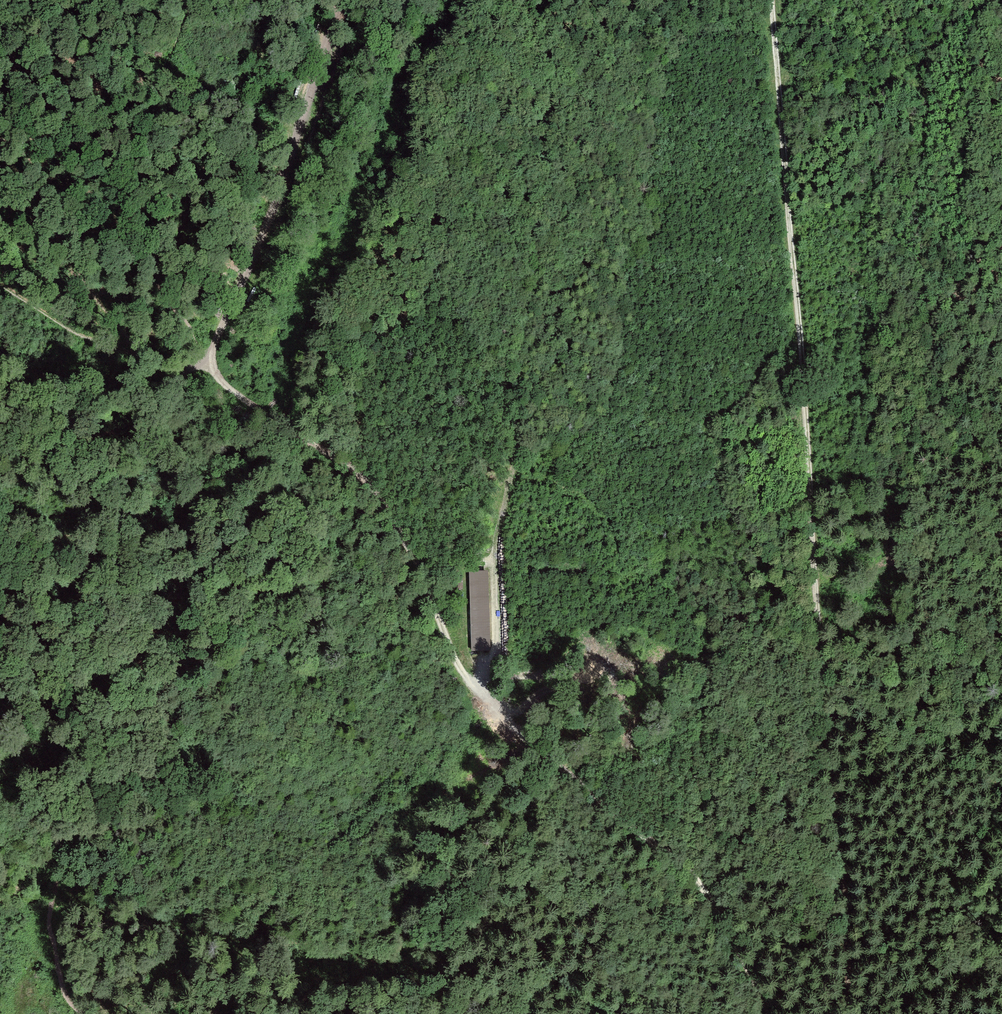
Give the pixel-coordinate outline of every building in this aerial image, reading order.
[(493,568),(469,568),(468,645),(491,645),(493,568)]
